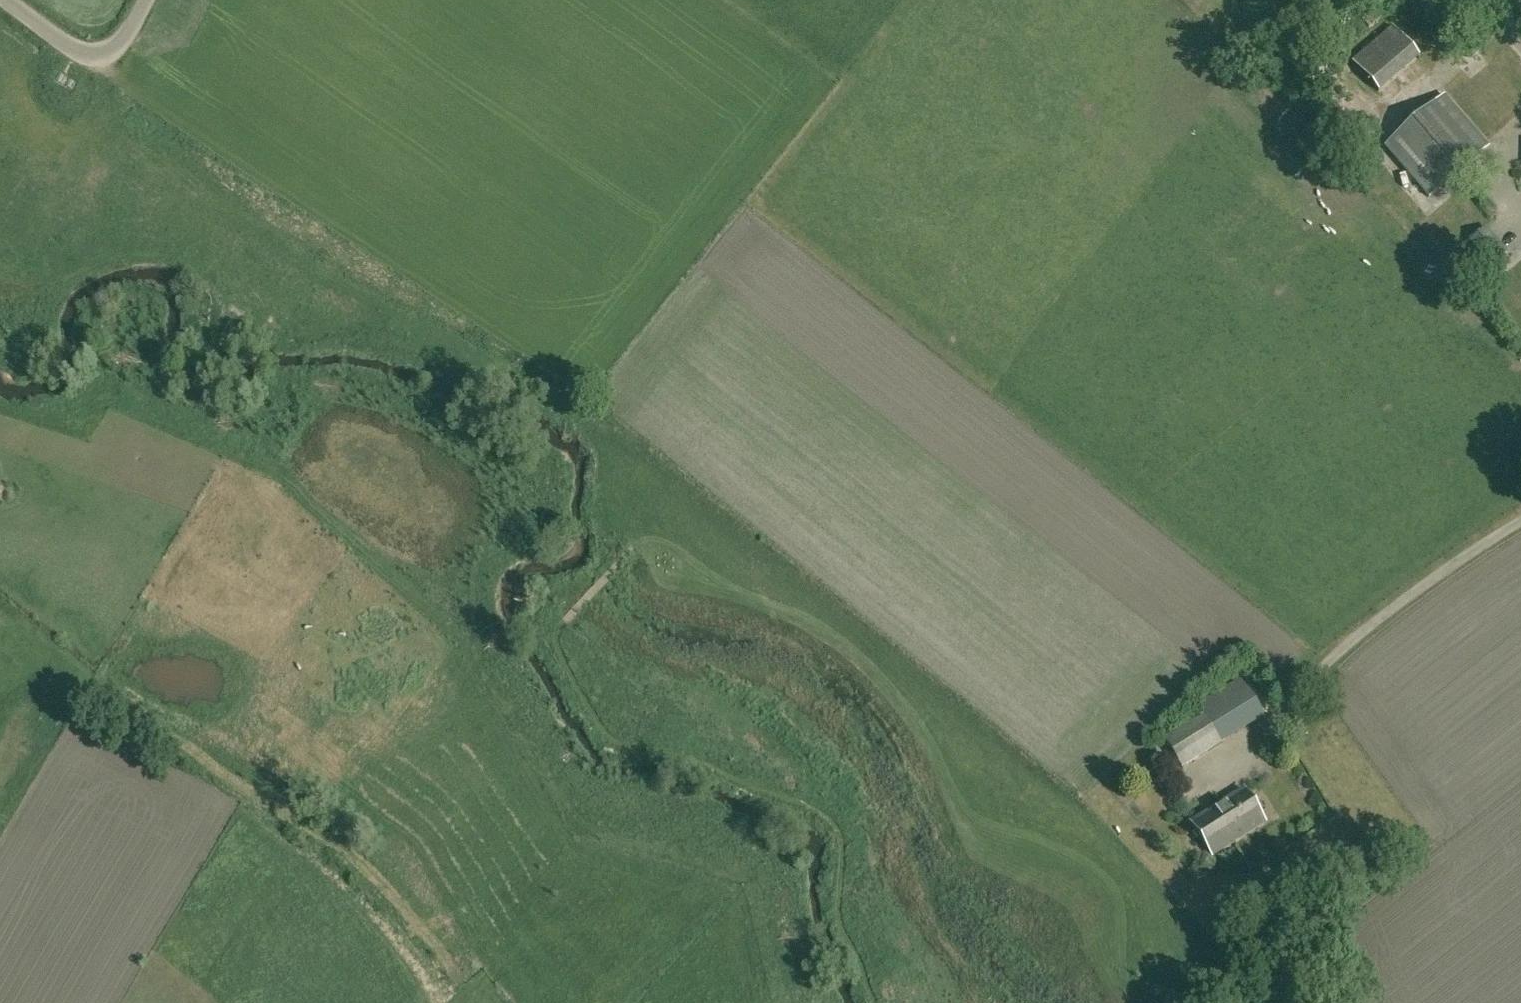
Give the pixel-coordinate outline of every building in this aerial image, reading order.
[(1376,94),(1417,58),(1391,29),(1350,65),(1376,94)] [(1384,147),(1429,200),(1489,148),(1445,95),(1384,147)] [(1508,252),(1486,227),(1466,244),(1488,270),(1508,252)] [(1223,742),(1206,714),(1165,740),(1182,767),(1223,742)] [(1192,823),(1213,855),(1264,822),(1243,790),(1192,823)]
